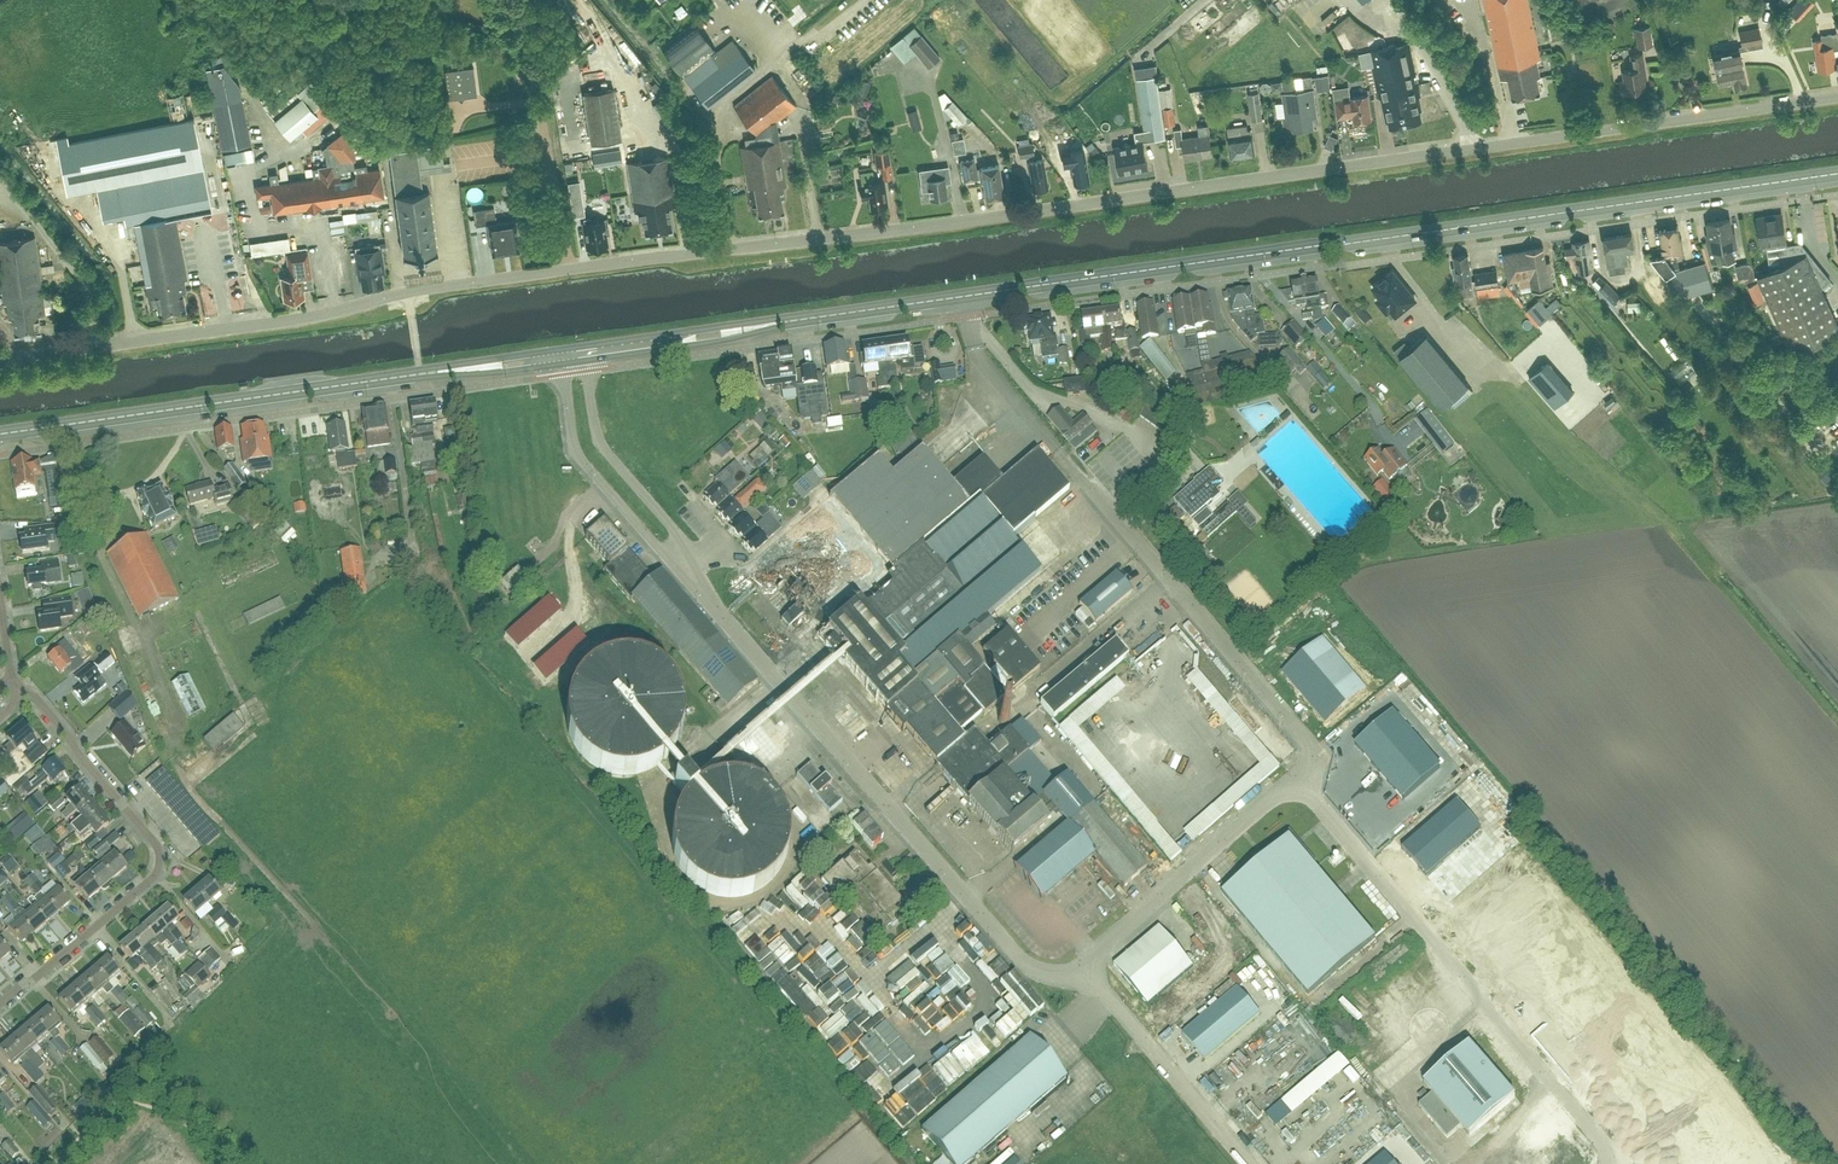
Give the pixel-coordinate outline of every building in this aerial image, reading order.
[(1527,0),(1484,0),(1500,78),(1507,76),(1512,97),(1539,91),(1536,76),(1540,76),(1536,59),(1539,58),(1527,0)] [(1796,3),(1789,11),(1796,17),(1803,9),(1796,3)] [(715,49),(694,22),(662,47),(682,74),(715,49)] [(1635,27),(1638,46),(1653,43),(1650,24),(1635,27)] [(914,26),(902,36),(928,66),(940,56),(914,26)] [(1759,26),(1740,30),(1743,46),(1754,44),(1754,42),(1762,41),(1759,26)] [(1837,48),(1837,38),(1837,31),(1821,34),(1821,39),(1814,40),(1818,69),(1835,66),(1833,48),(1837,48)] [(1191,33),(1184,36),(1188,44),(1195,41),(1191,33)] [(1809,34),(1800,35),(1801,44),(1810,43),(1809,34)] [(713,55),(726,71),(698,94),(708,105),(756,66),(734,39),(713,55)] [(1407,43),(1386,47),(1392,75),(1403,124),(1421,120),(1419,109),(1421,109),(1418,96),(1419,95),(1417,86),(1415,87),(1415,86),(1414,83),(1416,82),(1416,83),(1407,43)] [(1386,47),(1370,51),(1373,65),(1376,78),(1377,81),(1376,81),(1380,97),(1381,97),(1387,121),(1389,120),(1390,127),(1403,124),(1392,75),(1386,47)] [(1743,63),(1742,63),(1739,48),(1714,53),(1717,68),(1716,68),(1719,83),(1734,80),(1735,85),(1747,83),(1743,63)] [(1623,69),(1624,79),(1620,80),(1622,93),(1636,91),(1636,89),(1644,88),(1642,67),(1645,67),(1643,52),(1630,54),(1632,68),(1623,69)] [(207,67),(223,150),(226,163),(237,160),(238,162),(242,159),(254,157),(252,144),(240,85),(223,66),(219,65),(215,60),(209,61),(210,66),(207,67)] [(449,98),(477,94),(473,65),(445,69),(449,98)] [(1306,84),(1304,74),(1295,75),(1297,85),(1306,84)] [(758,135),(796,105),(772,75),(734,105),(758,135)] [(1146,140),(1156,139),(1165,137),(1156,75),(1137,78),(1143,122),(1144,129),(1146,140)] [(1328,75),(1316,77),(1317,89),(1329,88),(1328,75)] [(278,107),(274,103),(266,110),(290,138),(301,128),(306,134),(317,124),(312,119),(317,114),(313,110),(329,96),(313,77),(278,107)] [(1296,88),(1295,78),(1283,80),(1284,89),(1296,88)] [(589,142),(621,138),(613,87),(582,92),(589,142)] [(1313,89),(1293,92),(1282,93),(1283,102),(1290,101),(1291,114),(1283,115),(1284,129),(1293,128),(1293,130),(1313,127),(1311,113),(1316,112),(1313,89)] [(966,116),(943,91),(937,95),(941,109),(942,108),(957,124),(966,116)] [(1262,118),(1259,91),(1249,93),(1253,120),(1262,118)] [(1353,121),(1371,119),(1367,94),(1350,96),(1350,97),(1335,99),(1337,117),(1352,115),(1353,121)] [(1176,123),(1173,106),(1163,107),(1165,124),(1176,123)] [(1376,107),(1378,118),(1384,117),(1381,106),(1376,107)] [(920,121),(916,109),(907,111),(910,124),(920,121)] [(194,118),(58,144),(67,191),(97,186),(102,208),(122,204),(125,223),(134,222),(148,296),(155,295),(159,313),(185,308),(182,293),(185,292),(185,289),(186,289),(184,278),(187,278),(175,215),(212,208),(194,118)] [(1197,126),(1199,135),(1182,137),(1181,128),(1174,129),(1177,145),(1183,144),(1185,159),(1212,155),(1208,124),(1197,126)] [(1231,156),(1255,153),(1251,128),(1248,129),(1247,124),(1227,127),(1229,137),(1228,137),(1231,156)] [(984,140),(988,137),(980,127),(976,130),(984,140)] [(1115,146),(1120,172),(1148,167),(1143,141),(1146,140),(1144,129),(1134,131),(1136,142),(1115,146)] [(274,210),(332,201),(383,194),(379,167),(367,169),(366,164),(354,165),(353,156),(355,156),(353,146),(345,137),(346,136),(343,131),(327,143),(327,144),(324,146),(327,165),(317,166),(317,167),(312,167),(313,176),(278,182),(277,173),(270,174),(269,174),(270,183),(256,185),(257,196),(271,194),(274,210)] [(782,185),(785,184),(778,140),(740,146),(747,187),(750,207),(757,206),(758,215),(783,211),(781,196),(784,195),(782,185)] [(403,255),(414,254),(414,256),(426,255),(426,252),(437,251),(429,188),(432,188),(430,172),(432,171),(432,165),(444,163),(441,142),(389,149),(403,255)] [(1020,157),(1034,155),(1032,142),(1017,144),(1020,157)] [(966,153),(964,145),(953,147),(955,155),(966,153)] [(881,165),(883,179),(891,178),(887,148),(873,150),(876,166),(881,165)] [(603,163),(602,152),(593,154),(594,165),(603,163)] [(1074,183),(1088,180),(1084,154),(1064,158),(1065,165),(1071,164),(1074,183)] [(668,206),(675,205),(668,156),(627,162),(634,211),(638,211),(639,219),(643,218),(645,232),(671,228),(668,206)] [(963,179),(979,176),(978,167),(975,167),(974,157),(960,160),(963,179)] [(1033,189),(1047,186),(1042,158),(1028,161),(1033,189)] [(985,197),(1003,193),(998,163),(978,167),(979,176),(980,183),(983,182),(985,197)] [(944,181),(950,180),(948,166),(919,169),(922,189),(929,188),(930,198),(946,196),(944,181)] [(871,207),(886,205),(883,181),(874,182),(872,170),(860,171),(862,186),(860,186),(862,199),(870,198),(871,207)] [(579,181),(568,183),(571,200),(574,216),(584,214),(579,181)] [(492,253),(520,249),(515,218),(496,221),(493,207),(474,210),(475,222),(487,220),(492,253)] [(378,217),(377,209),(358,211),(359,220),(378,217)] [(346,223),(359,221),(358,212),(344,214),(346,223)] [(1761,245),(1764,245),(1786,241),(1782,215),(1775,216),(1774,213),(1756,216),(1761,245)] [(587,247),(607,244),(604,219),(590,221),(590,217),(584,218),(584,223),(583,223),(587,247)] [(1730,218),(1718,219),(1707,221),(1708,232),(1706,232),(1709,251),(1715,250),(1717,263),(1735,260),(1730,247),(1736,246),(1734,231),(1732,231),(1730,218)] [(332,221),(333,232),(346,231),(345,220),(332,221)] [(1680,297),(1712,288),(1704,261),(1680,268),(1676,253),(1681,253),(1681,252),(1683,252),(1681,237),(1679,237),(1678,226),(1659,229),(1663,255),(1650,257),(1680,297)] [(1626,250),(1634,249),(1631,233),(1603,237),(1607,263),(1608,263),(1609,273),(1629,270),(1626,250)] [(45,313),(35,236),(0,241),(0,286),(1,292),(2,292),(3,303),(6,303),(8,318),(12,317),(14,333),(24,332),(24,333),(27,332),(30,332),(30,331),(40,329),(38,314),(45,313)] [(288,236),(249,242),(251,255),(290,250),(288,236)] [(1575,263),(1577,262),(1579,271),(1594,269),(1590,240),(1572,242),(1572,247),(1565,248),(1566,255),(1573,254),(1575,263)] [(362,277),(363,287),(382,284),(380,271),(383,271),(379,243),(355,246),(359,277),(362,277)] [(1837,332),(1837,324),(1821,287),(1830,279),(1808,252),(1798,257),(1796,243),(1786,245),(1787,252),(1778,253),(1780,265),(1757,276),(1792,353),(1837,332)] [(1520,281),(1521,291),(1554,285),(1553,285),(1551,271),(1552,271),(1550,260),(1546,261),(1543,247),(1504,253),(1509,283),(1520,281)] [(287,254),(290,276),(281,277),(284,299),(303,296),(300,275),(310,273),(307,251),(287,254)] [(1473,293),(1471,281),(1467,254),(1453,256),(1455,266),(1453,266),(1457,295),(1473,293)] [(1755,278),(1752,261),(1735,264),(1737,270),(1740,270),(1742,280),(1755,278)] [(230,279),(242,277),(240,268),(229,270),(230,279)] [(1416,298),(1393,269),(1374,285),(1382,295),(1378,298),(1387,310),(1391,307),(1396,313),(1416,298)] [(1496,269),(1474,272),(1477,287),(1498,284),(1496,269)] [(1599,275),(1593,282),(1599,288),(1606,281),(1599,275)] [(1307,313),(1312,312),(1311,312),(1329,308),(1327,296),(1320,297),(1317,280),(1307,282),(1307,281),(1303,282),(1305,302),(1306,302),(1306,307),(1307,313)] [(1606,281),(1599,288),(1612,302),(1619,295),(1606,281)] [(1289,305),(1295,304),(1296,303),(1297,309),(1306,307),(1306,302),(1305,302),(1303,282),(1302,282),(1302,283),(1292,284),(1293,291),(1281,293),(1281,292),(1280,293),(1289,305)] [(1516,288),(1510,292),(1517,304),(1523,300),(1516,288)] [(1254,336),(1256,336),(1264,335),(1262,317),(1255,318),(1254,312),(1251,291),(1241,292),(1242,303),(1239,303),(1240,308),(1243,308),(1245,320),(1247,329),(1247,331),(1251,331),(1251,334),(1253,333),(1254,336)] [(1257,338),(1256,336),(1254,336),(1253,333),(1251,334),(1251,331),(1247,331),(1247,329),(1245,320),(1243,308),(1240,308),(1239,303),(1242,303),(1241,292),(1228,294),(1228,296),(1224,296),(1225,302),(1229,301),(1231,316),(1232,316),(1233,321),(1237,321),(1238,327),(1237,328),(1251,344),(1257,338)] [(52,293),(43,294),(44,305),(54,303),(52,293)] [(1204,336),(1216,334),(1212,307),(1210,308),(1208,298),(1191,300),(1195,329),(1203,328),(1204,336)] [(1629,299),(1629,307),(1640,306),(1640,298),(1629,299)] [(1195,329),(1191,300),(1174,303),(1178,334),(1185,333),(1186,338),(1196,337),(1195,329)] [(1143,340),(1158,337),(1153,306),(1138,309),(1143,340)] [(1356,325),(1340,307),(1333,313),(1349,331),(1356,325)] [(1314,311),(1315,320),(1324,319),(1323,310),(1314,311)] [(1115,343),(1127,342),(1129,353),(1139,352),(1136,333),(1127,334),(1126,326),(1122,326),(1120,311),(1104,313),(1108,344),(1115,343)] [(1312,312),(1307,313),(1302,314),(1303,321),(1313,320),(1312,312)] [(1116,351),(1115,343),(1108,344),(1104,313),(1082,316),(1085,332),(1080,333),(1082,349),(1092,347),(1091,339),(1101,338),(1103,352),(1116,351)] [(1033,348),(1041,347),(1041,350),(1058,348),(1057,338),(1052,339),(1050,319),(1028,322),(1031,342),(1032,342),(1033,348)] [(1297,349),(1307,340),(1294,324),(1283,333),(1297,349)] [(170,325),(157,328),(158,334),(171,331),(170,325)] [(1426,334),(1399,357),(1441,407),(1450,399),(1454,405),(1473,390),(1426,334)] [(43,335),(35,338),(38,345),(46,342),(43,335)] [(884,344),(889,380),(896,379),(894,369),(892,369),(892,363),(912,360),(913,367),(924,366),(921,348),(907,350),(906,341),(884,344)] [(890,388),(889,380),(884,344),(862,347),(863,356),(859,356),(860,368),(865,367),(877,365),(879,380),(876,380),(877,390),(890,388)] [(827,369),(848,366),(847,356),(846,356),(844,345),(824,348),(827,369)] [(1070,364),(1068,349),(1058,351),(1060,365),(1070,364)] [(1290,351),(1279,360),(1291,375),(1296,371),(1300,376),(1306,370),(1290,351)] [(776,354),(757,357),(759,371),(760,371),(762,386),(764,389),(795,384),(799,418),(803,421),(812,420),(813,427),(827,425),(820,375),(816,376),(815,369),(799,371),(799,372),(793,373),(790,352),(776,354)] [(1212,403),(1278,385),(1250,354),(1228,359),(1227,356),(1221,358),(1222,361),(1211,364),(1202,366),(1203,372),(1204,372),(1212,403)] [(1528,376),(1554,406),(1573,389),(1547,359),(1528,376)] [(933,385),(942,384),(939,366),(930,368),(933,385)] [(1203,372),(1198,373),(1186,377),(1195,395),(1200,406),(1212,403),(1204,372),(1203,372)] [(842,404),(872,399),(871,395),(867,396),(865,381),(848,383),(850,396),(841,397),(842,404)] [(1074,395),(1074,398),(1080,397),(1079,395),(1085,394),(1084,381),(1065,384),(1066,396),(1074,395)] [(796,392),(795,385),(782,386),(782,394),(796,392)] [(417,455),(418,465),(434,462),(431,446),(434,446),(432,434),(433,434),(432,425),(437,424),(434,402),(422,403),(425,425),(425,426),(426,435),(422,436),(424,451),(418,453),(417,455)] [(1242,416),(1264,435),(1283,413),(1270,402),(1264,409),(1255,402),(1242,416)] [(425,425),(422,403),(410,405),(413,427),(416,427),(418,436),(410,437),(412,449),(406,450),(408,466),(418,465),(417,455),(418,453),(424,451),(422,436),(426,435),(425,426),(425,425)] [(1170,422),(1146,405),(1139,416),(1163,433),(1170,422)] [(368,448),(390,445),(388,432),(385,408),(374,409),(374,410),(362,411),(365,435),(366,435),(368,448)] [(1092,426),(1084,417),(1073,426),(1060,410),(1049,420),(1062,435),(1062,436),(1069,445),(1076,453),(1097,434),(1091,427),(1092,426)] [(829,413),(830,426),(846,425),(845,412),(829,413)] [(1702,426),(1696,419),(1690,424),(1696,431),(1702,426)] [(788,427),(798,436),(802,431),(793,422),(788,427)] [(243,464),(270,461),(267,440),(265,440),(263,424),(241,427),(243,441),(240,441),(243,464)] [(339,471),(357,468),(356,456),(347,457),(346,452),(347,451),(344,425),(328,427),(331,455),(337,454),(339,471)] [(834,435),(846,434),(846,426),(833,428),(834,435)] [(446,440),(454,438),(452,429),(444,431),(446,440)] [(228,457),(234,456),(231,430),(215,432),(218,451),(227,450),(228,457)] [(1379,449),(1364,460),(1377,476),(1383,472),(1389,480),(1407,466),(1394,449),(1385,456),(1379,449)] [(997,671),(998,670),(993,664),(984,672),(968,654),(994,631),(984,620),(1000,606),(977,579),(1016,545),(1012,540),(1013,539),(1012,538),(1032,520),(1066,489),(1033,452),(979,501),(978,500),(970,507),(922,450),(892,475),(877,458),(829,499),(753,566),(824,648),(823,649),(840,669),(843,667),(901,734),(905,730),(930,759),(981,715),(983,718),(1005,699),(988,679),(997,671)] [(385,475),(397,474),(395,461),(383,462),(385,475)] [(32,477),(40,476),(38,463),(31,464),(31,462),(21,464),(21,463),(14,464),(14,465),(12,465),(16,491),(17,500),(35,498),(32,477)] [(247,484),(233,464),(223,471),(237,491),(247,484)] [(57,471),(45,472),(49,502),(61,500),(57,471)] [(437,478),(436,471),(423,472),(424,480),(437,478)] [(1213,503),(1221,495),(1216,489),(1223,483),(1212,471),(1202,481),(1199,478),(1194,482),(1195,483),(1174,502),(1191,521),(1212,502),(1213,503)] [(716,508),(739,487),(725,472),(715,481),(717,484),(704,495),(707,498),(704,500),(711,507),(714,505),(716,508)] [(1382,480),(1381,481),(1373,487),(1388,506),(1397,499),(1382,480)] [(734,502),(742,511),(763,493),(755,483),(734,502)] [(190,506),(214,500),(216,508),(233,504),(228,487),(213,491),(211,484),(186,491),(190,506)] [(459,513),(468,511),(462,486),(453,488),(459,513)] [(153,531),(176,520),(170,508),(172,507),(167,498),(166,499),(161,488),(147,495),(147,494),(146,495),(144,492),(137,495),(139,498),(137,499),(143,510),(142,510),(143,512),(142,514),(143,517),(146,518),(146,519),(147,519),(153,531)] [(729,523),(742,511),(734,502),(731,498),(718,510),(720,512),(717,514),(724,522),(727,520),(729,523)] [(1208,539),(1237,513),(1228,503),(1214,516),(1199,529),(1208,539)] [(251,529),(259,521),(248,509),(240,517),(251,529)] [(1208,509),(1193,523),(1199,529),(1214,516),(1208,509)] [(1146,519),(1151,525),(1159,518),(1152,511),(1148,514),(1150,516),(1146,519)] [(741,538),(755,526),(743,513),(730,525),(732,528),(730,530),(737,538),(739,536),(741,538)] [(752,550),(754,553),(774,535),(768,528),(776,521),(770,514),(758,523),(765,531),(761,534),(756,528),(743,540),(745,542),(743,544),(749,552),(752,550)] [(596,529),(608,542),(616,535),(604,522),(596,529)] [(288,523),(275,534),(284,545),(297,535),(288,523)] [(20,540),(22,555),(50,552),(49,544),(54,543),(52,528),(24,531),(26,539),(20,540)] [(676,650),(706,624),(662,574),(654,581),(628,551),(629,550),(616,535),(608,542),(596,529),(585,539),(609,566),(603,570),(630,600),(631,599),(676,650)] [(139,619),(178,599),(146,534),(107,554),(139,619)] [(1070,536),(1060,545),(1065,551),(1075,542),(1070,536)] [(346,598),(366,595),(360,550),(340,552),(346,598)] [(41,572),(26,575),(28,588),(32,588),(32,590),(35,592),(40,591),(41,588),(41,586),(46,586),(46,585),(61,583),(57,561),(40,564),(41,572)] [(512,595),(529,580),(520,570),(503,585),(512,595)] [(1132,592),(1116,573),(1079,605),(1095,624),(1132,592)] [(1037,603),(1044,598),(1034,584),(1027,588),(1037,603)] [(88,590),(78,594),(86,614),(96,610),(88,590)] [(285,611),(279,599),(244,616),(249,628),(285,611)] [(1163,616),(1170,612),(1162,599),(1155,603),(1163,616)] [(43,604),(45,614),(37,615),(39,633),(60,630),(59,619),(72,617),(69,600),(43,604)] [(97,627),(92,620),(79,630),(85,638),(97,627)] [(1190,623),(1186,626),(1193,635),(1197,631),(1190,623)] [(728,709),(757,684),(706,624),(676,650),(721,702),(715,707),(720,712),(726,707),(728,709)] [(998,670),(997,671),(1014,691),(1038,670),(1006,632),(983,652),(993,664),(998,670)] [(1329,632),(1281,673),(1324,724),(1372,684),(1329,632)] [(70,676),(72,675),(84,665),(78,658),(68,646),(64,641),(62,643),(53,650),(56,653),(48,660),(60,675),(65,670),(70,676)] [(1114,642),(1039,705),(1052,720),(1127,657),(1114,642)] [(94,664),(98,669),(102,675),(115,664),(107,654),(94,664)] [(676,746),(678,744),(679,741),(680,738),(681,735),(682,732),(683,729),(683,726),(684,723),(684,720),(684,717),(684,714),(684,710),(683,707),(683,704),(682,700),(681,697),(679,694),(678,691),(676,688),(675,685),(673,683),(671,680),(669,678),(666,675),(664,673),(661,671),(659,669),(656,667),(653,665),(650,664),(647,663),(644,662),(641,661),(637,660),(634,659),(631,659),(627,659),(624,659),(621,659),(617,659),(614,660),(611,661),(608,662),(605,663),(602,664),(599,666),(596,667),(593,669),(590,671),(588,673),(585,675),(583,678),(581,680),(579,683),(577,686),(575,689),(574,692),(572,695),(571,698),(570,701),(569,704),(569,707),(568,711),(568,714),(568,717),(568,720),(568,724),(569,727),(569,730),(570,733),(571,736),(572,739),(573,742),(575,745),(577,748),(578,751),(580,753),(582,756),(585,758),(587,761),(590,763),(592,765),(595,766),(598,768),(601,770),(604,771),(607,772),(610,773),(613,774),(616,775),(619,775),(622,775),(626,775),(629,775),(632,775),(635,775),(639,774),(642,773),(645,772),(648,771),(651,770),(654,768),(656,767),(659,765),(662,763),(664,761),(666,759),(669,757),(671,754),(673,752),(674,749),(676,746)] [(75,679),(81,687),(74,693),(83,704),(100,690),(105,686),(90,667),(75,679)] [(1188,675),(1260,763),(1182,826),(1192,840),(1183,848),(1282,768),(1199,667),(1188,675)] [(188,720),(205,711),(188,676),(171,685),(188,720)] [(1060,725),(1172,863),(1183,854),(1079,726),(1126,688),(1118,678),(1060,725)] [(119,721),(136,706),(136,705),(126,693),(108,708),(119,721)] [(1133,743),(1178,800),(1219,768),(1175,711),(1133,743)] [(1403,801),(1440,769),(1392,713),(1355,746),(1403,801)] [(214,753),(243,728),(233,716),(204,741),(214,753)] [(1009,725),(1010,722),(1009,718),(1006,716),(1002,716),(1000,718),(998,722),(1000,725),(1002,727),(1006,727),(1009,725)] [(1056,811),(1044,797),(1055,787),(1042,771),(1028,755),(1040,744),(1031,733),(1021,721),(1008,733),(1027,755),(971,804),(985,820),(1013,853),(1045,825),(1043,823),(1056,811)] [(132,759),(145,747),(125,723),(111,735),(132,759)] [(32,738),(33,737),(23,725),(6,739),(10,744),(3,750),(9,757),(22,746),(29,754),(25,758),(32,766),(47,754),(40,745),(39,746),(32,738)] [(974,733),(955,749),(937,766),(971,804),(1027,755),(1008,733),(988,750),(974,733)] [(21,799),(25,795),(28,797),(50,779),(54,785),(66,775),(54,762),(43,771),(44,772),(36,779),(37,780),(29,786),(25,780),(13,790),(21,799)] [(828,813),(840,802),(810,767),(797,778),(828,813)] [(163,769),(146,783),(151,789),(168,775),(163,769)] [(168,775),(151,789),(156,795),(174,781),(168,775)] [(676,786),(687,799),(685,802),(683,804),(681,807),(679,810),(677,813),(676,816),(674,819),(673,822),(672,825),(671,828),(671,831),(670,835),(670,838),(670,842),(670,845),(670,848),(671,852),(672,855),(673,858),(674,861),(675,864),(676,867),(678,870),(680,873),(682,876),(684,879),(686,881),(688,883),(691,886),(693,888),(696,890),(699,892),(702,893),(705,895),(708,896),(711,897),(714,898),(718,899),(721,899),(724,900),(728,900),(731,900),(734,900),(738,899),(741,899),(744,898),(747,897),(750,896),(754,895),(757,893),(759,891),(762,890),(765,888),(768,886),(770,883),(772,881),(775,878),(777,876),(779,873),(780,870),(782,867),(783,864),(785,861),(786,858),(787,855),(787,851),(788,848),(788,845),(788,841),(788,838),(788,835),(787,831),(787,828),(786,825),(785,822),(784,818),(782,815),(781,812),(779,810),(777,807),(775,804),(773,801),(771,799),(768,797),(766,795),(763,793),(760,791),(757,789),(754,788),(751,786),(748,785),(745,784),(742,783),(738,783),(735,782),(732,782),(728,782),(725,782),(722,782),(718,783),(715,784),(712,784),(709,785),(706,787),(703,788),(700,790),(697,791),(685,778),(676,786)] [(1056,811),(1068,825),(1094,856),(1124,890),(1146,870),(1066,778),(1055,787),(1044,797),(1056,811)] [(9,791),(0,781),(0,782),(0,799),(9,791)] [(174,781),(156,795),(162,802),(179,788),(174,781)] [(179,788),(162,802),(167,808),(184,794),(179,788)] [(77,813),(89,803),(78,791),(66,801),(71,807),(66,811),(68,812),(62,817),(66,822),(77,813)] [(184,794),(167,808),(172,814),(189,800),(184,794)] [(37,815),(46,808),(34,795),(26,803),(37,815)] [(53,813),(64,803),(59,797),(48,806),(53,813)] [(189,800),(172,814),(177,820),(194,806),(189,800)] [(76,834),(99,815),(89,803),(77,813),(81,818),(71,827),(76,834)] [(1402,850),(1426,878),(1481,830),(1457,803),(1402,850)] [(194,806),(177,820),(183,826),(200,812),(194,806)] [(200,812),(183,826),(188,832),(205,818),(200,812)] [(99,815),(76,834),(81,840),(92,831),(97,837),(109,827),(99,815)] [(205,818),(188,832),(193,838),(210,824),(205,818)] [(210,824),(193,838),(198,844),(215,830),(210,824)] [(1094,856),(1068,825),(1021,866),(1047,896),(1094,856)] [(203,850),(220,836),(215,830),(198,844),(203,850)] [(115,845),(121,836),(116,832),(109,841),(115,845)] [(1291,832),(1253,863),(1256,867),(1223,895),(1308,998),(1376,941),(1314,867),(1317,864),(1291,832)] [(90,851),(99,843),(94,838),(85,845),(90,851)] [(110,849),(104,842),(92,852),(98,859),(109,849),(110,849)] [(39,860),(47,853),(39,844),(31,850),(39,860)] [(101,866),(113,880),(126,869),(115,855),(110,849),(109,849),(98,859),(96,860),(101,866)] [(844,893),(862,914),(880,935),(890,926),(893,930),(911,915),(876,874),(874,876),(855,854),(822,883),(836,900),(844,893)] [(62,863),(56,856),(48,863),(54,870),(62,863)] [(0,864),(0,866),(5,872),(15,864),(8,857),(0,864)] [(64,864),(55,872),(63,881),(71,874),(64,864)] [(88,877),(100,891),(102,889),(103,891),(105,891),(110,887),(110,885),(109,883),(113,880),(101,866),(95,872),(91,867),(84,873),(88,877)] [(88,877),(84,873),(81,869),(79,870),(79,875),(71,882),(87,901),(100,891),(88,877)] [(225,871),(214,879),(220,889),(232,881),(225,871)] [(26,881),(31,888),(37,883),(32,876),(26,881)] [(1,884),(12,896),(17,891),(7,879),(1,884)] [(196,891),(207,904),(220,894),(209,880),(196,891)] [(43,890),(37,883),(31,888),(37,895),(43,890)] [(779,913),(797,904),(788,886),(771,894),(779,913)] [(45,898),(58,914),(70,903),(57,888),(45,898)] [(207,904),(196,891),(183,901),(195,915),(207,904)] [(32,908),(45,924),(58,914),(45,898),(44,898),(41,894),(34,900),(37,904),(33,908),(32,908)] [(1,902),(7,908),(13,903),(8,896),(1,902)] [(19,910),(13,903),(7,908),(13,915),(14,924),(8,929),(21,944),(33,934),(20,918),(16,913),(19,910)] [(219,907),(213,911),(221,921),(226,916),(219,907)] [(20,909),(19,910),(16,913),(20,918),(33,934),(45,924),(32,908),(26,914),(25,913),(20,909)] [(156,918),(166,930),(178,920),(168,908),(156,918)] [(213,911),(207,916),(215,926),(221,921),(213,911)] [(1200,946),(1206,941),(1187,916),(1180,921),(1200,946)] [(166,930),(156,918),(144,928),(154,940),(155,939),(159,944),(161,946),(167,941),(172,946),(177,942),(175,940),(169,933),(166,930)] [(951,928),(957,938),(969,930),(962,920),(951,928)] [(154,940),(144,928),(132,938),(153,962),(157,967),(163,961),(153,950),(159,944),(155,939),(154,940)] [(1114,966),(1148,1006),(1193,968),(1159,928),(1114,966)] [(175,940),(177,942),(181,938),(174,929),(169,933),(175,940)] [(200,945),(202,934),(194,932),(192,943),(200,945)] [(153,962),(132,938),(120,948),(130,960),(131,959),(136,955),(140,960),(141,958),(148,966),(153,962)] [(10,954),(0,942),(0,963),(10,954)] [(970,956),(978,966),(987,959),(979,949),(970,956)] [(209,950),(198,959),(207,971),(219,961),(209,950)] [(96,970),(109,985),(121,975),(108,959),(96,970)] [(139,968),(131,959),(130,960),(125,964),(133,973),(139,968)] [(924,962),(929,972),(935,970),(930,959),(924,962)] [(995,974),(1007,967),(1003,960),(991,967),(995,974)] [(832,963),(827,966),(835,977),(840,974),(832,963)] [(981,978),(990,969),(984,963),(975,973),(981,978)] [(197,989),(210,978),(198,965),(186,977),(197,989)] [(781,983),(794,977),(789,967),(776,973),(781,983)] [(114,991),(109,985),(96,970),(84,980),(97,995),(102,991),(107,996),(110,993),(114,991)] [(97,995),(84,980),(72,990),(85,1006),(97,995)] [(153,995),(161,1000),(167,990),(159,985),(153,995)] [(110,993),(116,1000),(122,995),(117,988),(114,991),(110,993)] [(191,1008),(203,997),(194,988),(183,999),(191,1008)] [(1237,989),(1182,1035),(1205,1061),(1260,1015),(1237,989)] [(85,1006),(72,990),(59,1000),(72,1016),(85,1006)] [(128,1002),(122,995),(116,1000),(122,1007),(128,1002)] [(819,1018),(830,1012),(826,1005),(815,1011),(819,1018)] [(86,1014),(92,1020),(98,1015),(92,1008),(86,1014)] [(141,1009),(134,1015),(146,1029),(153,1023),(141,1009)] [(36,1021),(49,1036),(54,1042),(51,1044),(57,1051),(63,1046),(57,1039),(60,1037),(55,1032),(62,1026),(49,1010),(36,1021)] [(144,1031),(128,1013),(119,1020),(135,1039),(144,1031)] [(104,1022),(98,1015),(92,1020),(97,1027),(104,1022)] [(24,1031),(37,1046),(49,1036),(36,1021),(24,1031)] [(24,1031),(12,1041),(25,1056),(37,1071),(43,1066),(31,1051),(37,1046),(24,1031)] [(1065,1079),(1029,1037),(921,1131),(950,1163),(967,1163),(1065,1079)] [(105,1064),(113,1057),(97,1038),(89,1044),(105,1064)] [(25,1056),(12,1041),(0,1051),(0,1052),(13,1067),(19,1061),(24,1067),(22,1069),(35,1085),(43,1078),(37,1071),(25,1056)] [(1287,1051),(1291,1058),(1300,1052),(1295,1045),(1287,1051)] [(69,1053),(63,1046),(57,1051),(62,1058),(69,1053)] [(1469,1138),(1514,1099),(1469,1047),(1424,1086),(1432,1095),(1419,1107),(1447,1139),(1460,1128),(1469,1138)] [(1242,1066),(1251,1059),(1245,1050),(1235,1057),(1242,1066)] [(104,1065),(93,1053),(86,1059),(97,1071),(104,1065)] [(911,1073),(914,1078),(923,1074),(920,1068),(911,1073)] [(1207,1068),(1196,1076),(1201,1082),(1212,1074),(1207,1068)] [(1350,1068),(1343,1074),(1353,1084),(1360,1079),(1350,1068)] [(905,1113),(884,1083),(874,1090),(870,1085),(877,1080),(871,1072),(860,1080),(890,1123),(905,1113)] [(1228,1075),(1216,1087),(1223,1094),(1235,1082),(1228,1075)] [(914,1086),(919,1093),(932,1083),(927,1076),(914,1086)] [(1284,1082),(1287,1088),(1296,1083),(1293,1077),(1284,1082)] [(47,1116),(56,1109),(37,1087),(28,1094),(47,1116)] [(937,1098),(931,1087),(919,1094),(925,1105),(937,1098)] [(1282,1102),(1266,1115),(1277,1128),(1292,1115),(1282,1102)] [(13,1110),(8,1103),(1,1108),(7,1115),(13,1110)] [(1495,1122),(1502,1128),(1514,1115),(1507,1109),(1495,1122)] [(1243,1115),(1256,1126),(1261,1121),(1248,1110),(1243,1115)] [(41,1111),(33,1117),(43,1129),(51,1123),(41,1111)] [(12,1160),(19,1154),(9,1141),(1,1147),(12,1160)] [(128,1151),(132,1159),(139,1155),(134,1147),(128,1151)] [(1012,1154),(1001,1163),(1021,1163),(1012,1154)] [(1385,1154),(1373,1163),(1394,1163),(1385,1154)]
